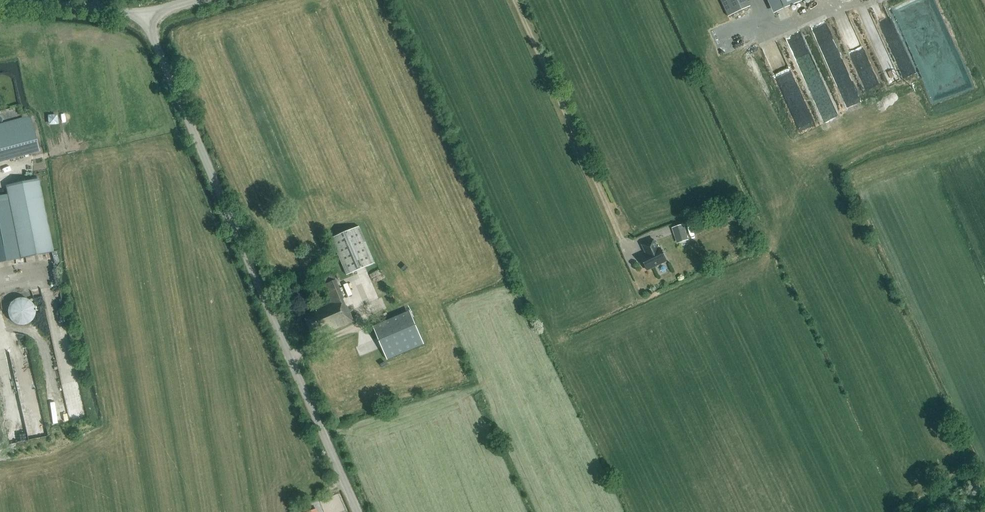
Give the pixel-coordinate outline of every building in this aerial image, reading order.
[(752,7),(748,0),(722,0),(730,17),(752,7)] [(804,0),(771,0),(777,12),(804,0)] [(814,28),(842,107),(858,101),(830,22),(814,28)] [(880,65),(889,84),(901,79),(892,60),(880,65)] [(908,77),(913,70),(906,65),(901,72),(908,77)] [(838,116),(835,110),(821,116),(823,122),(838,116)] [(39,152),(30,116),(0,124),(0,162),(39,152)] [(20,258),(53,252),(42,196),(39,181),(6,188),(8,197),(0,198),(0,262),(20,258)] [(681,224),(672,228),(679,243),(688,239),(681,224)] [(360,227),(332,239),(348,276),(376,264),(360,227)] [(642,259),(648,272),(667,263),(661,250),(659,251),(654,241),(643,247),(647,257),(642,259)] [(354,322),(347,306),(346,306),(343,299),(344,299),(337,281),(325,286),(332,303),(305,314),(315,338),(354,322)] [(26,298),(21,298),(18,299),(15,301),(12,303),(10,306),(9,309),(8,313),(9,316),(10,320),(13,323),(16,325),(19,326),(22,327),(26,326),(29,325),(32,323),(34,321),(36,318),(37,313),(37,309),(35,306),(33,302),(30,300),(26,298)] [(424,345),(417,328),(380,343),(387,360),(424,345)]
